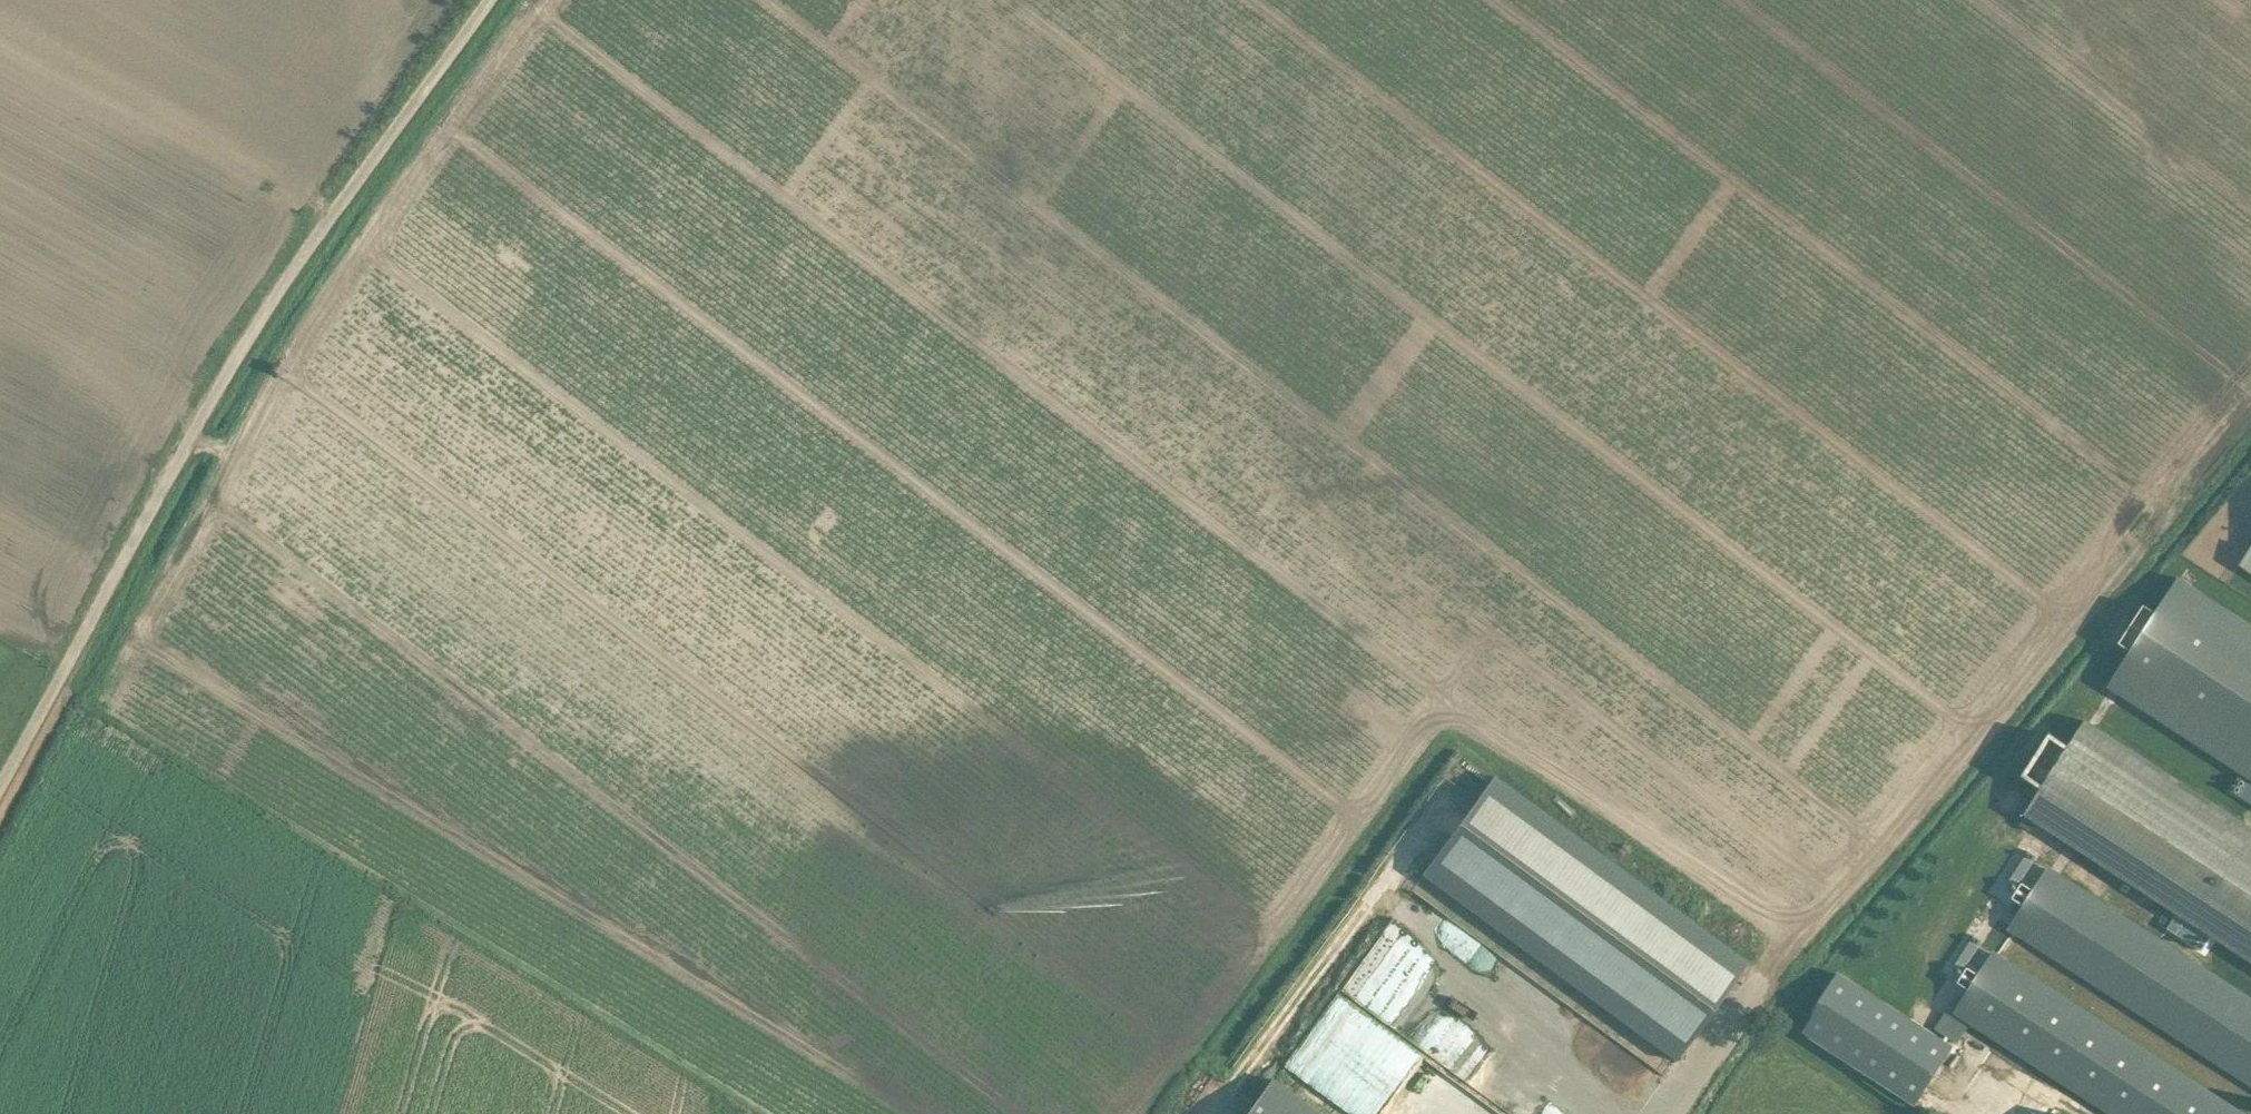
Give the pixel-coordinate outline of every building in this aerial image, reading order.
[(2179,577),(2111,682),(2250,774),(2250,624),(2179,577)] [(2086,719),(2024,814),(2042,825),(2250,962),(2250,827),(2086,719)] [(1500,774),(1433,865),(1685,1052),(1752,961),(1500,774)] [(2047,870),(2034,890),(2023,883),(2013,899),(2024,905),(2019,913),(2010,927),(2009,928),(2250,1083),(2250,1001),(2047,870)] [(1992,954),(1980,974),(1970,968),(1968,967),(1958,983),(1959,984),(1969,990),(1965,996),(1962,1001),(1956,1011),(1955,1012),(1963,1018),(1971,1023),(2113,1113),(2241,1113),(1992,954)] [(1796,1035),(1915,1104),(1952,1040),(1833,971),(1796,1035)] [(1336,994),(1285,1065),(1314,1086),(1350,1036),(1392,1066),(1407,1044),(1336,994)] [(1936,1033),(1953,1043),(1960,1030),(1943,1020),(1936,1033)] [(1249,1113),(1320,1113),(1274,1080),(1249,1113)]
